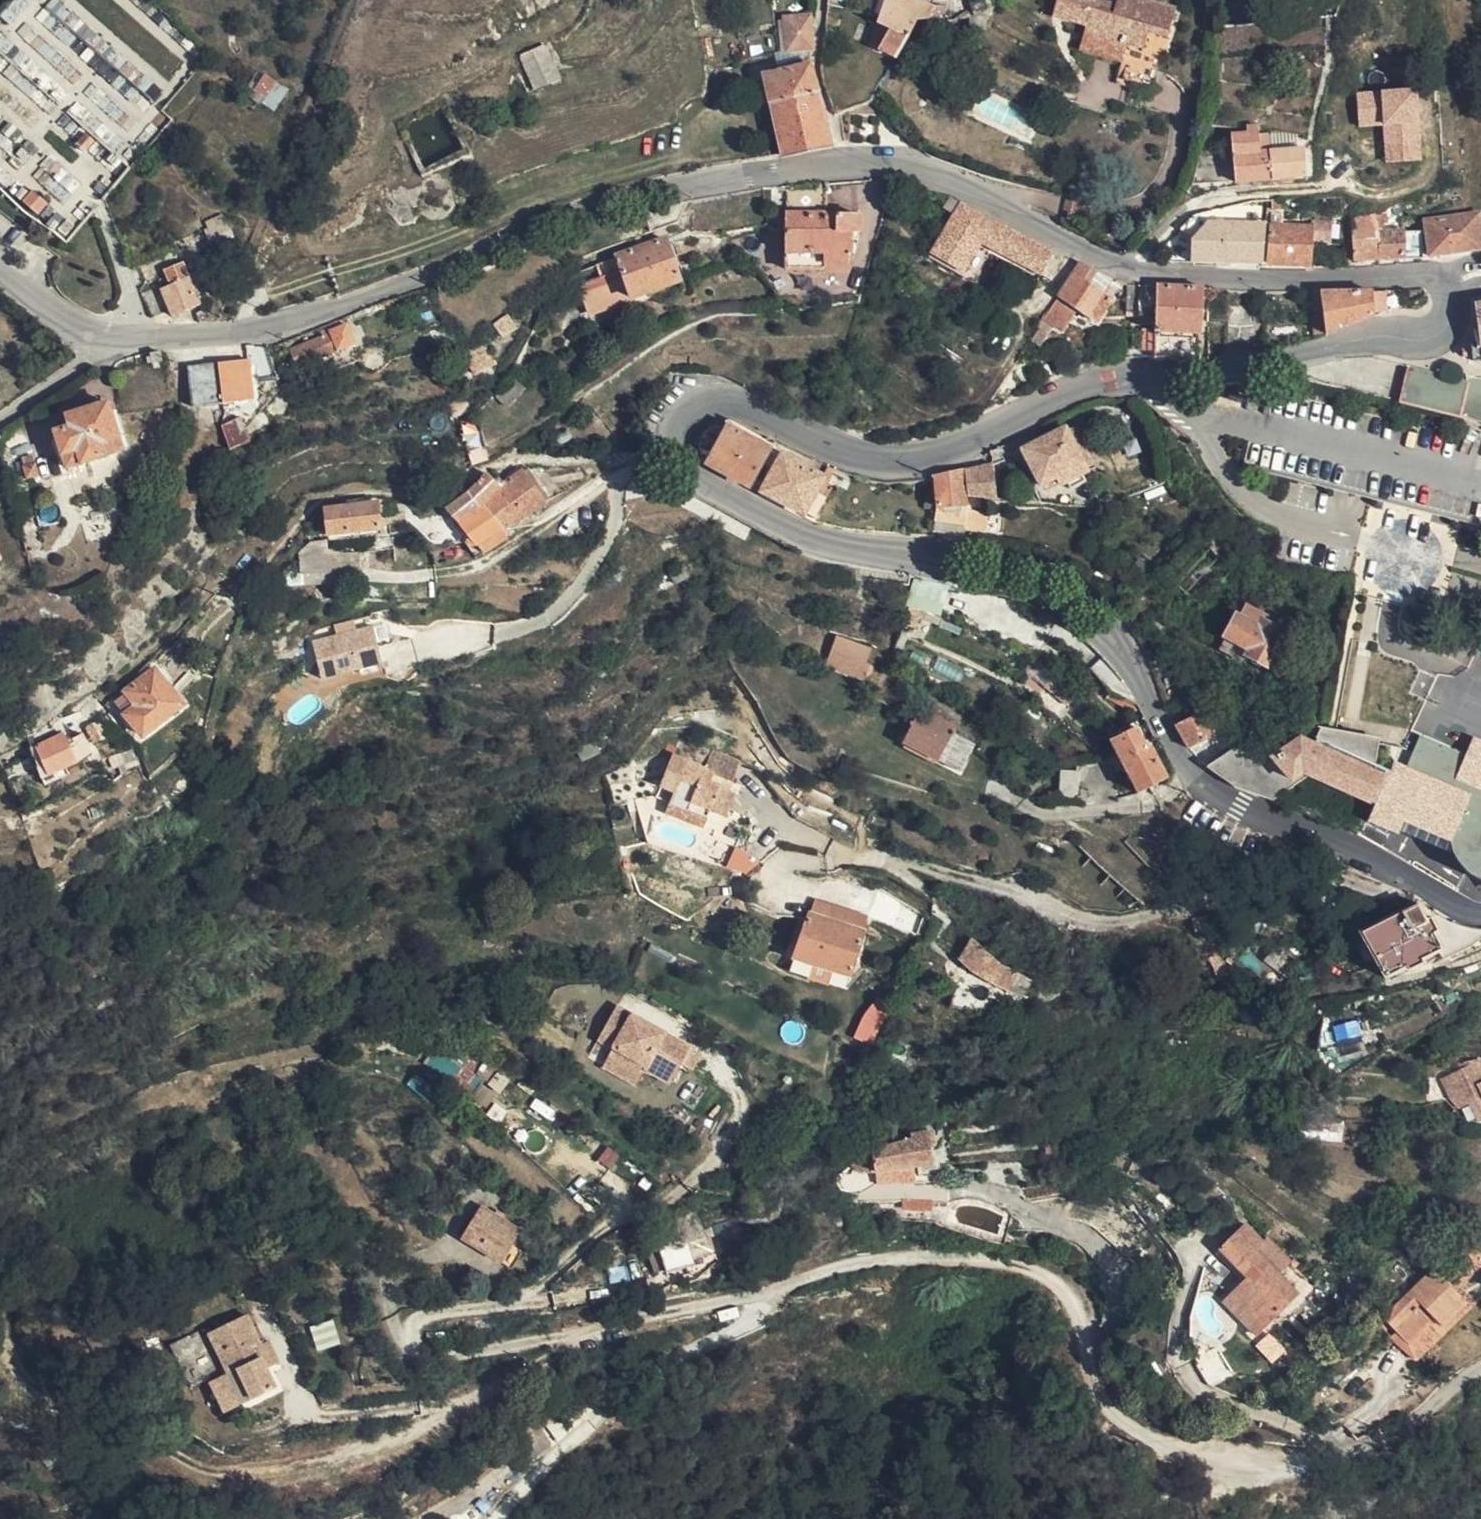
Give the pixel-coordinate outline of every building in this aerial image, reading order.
[(885,12),(893,16),(899,2),(892,0),(890,0),(885,12)] [(1093,0),(1054,0),(1049,16),(1081,26),(1075,51),(1114,63),(1120,47),(1135,52),(1142,33),(1163,40),(1173,9),(1147,0),(1111,0),(1110,2),(1107,11),(1091,6),(1093,0)] [(1103,0),(1093,0),(1091,6),(1107,11),(1110,2),(1103,0)] [(899,23),(914,32),(952,19),(948,13),(935,12),(927,14),(899,2),(893,16),(885,12),(866,52),(880,60),(899,23)] [(785,57),(810,52),(811,46),(804,18),(776,26),(785,57)] [(880,60),(892,68),(914,32),(899,23),(880,60)] [(518,61),(534,94),(556,83),(539,50),(518,61)] [(777,163),(825,155),(815,99),(809,74),(763,83),(777,163)] [(1410,86),(1352,89),(1354,122),(1379,120),(1381,138),(1413,136),(1410,86)] [(1242,133),(1243,137),(1243,141),(1225,144),(1227,160),(1230,189),(1268,185),(1265,159),(1255,159),(1252,138),(1252,133),(1242,133)] [(1413,136),(1381,138),(1382,155),(1415,153),(1413,136)] [(1298,154),(1265,159),(1268,185),(1301,182),(1298,154)] [(820,191),(784,192),(784,274),(823,273),(823,276),(847,276),(847,257),(851,257),(851,235),(856,235),(856,219),(821,219),(820,191)] [(1272,203),(1262,203),(1261,223),(1268,223),(1268,212),(1272,212),(1272,203)] [(982,222),(955,209),(926,263),(971,287),(980,271),(964,262),(972,246),(969,244),(982,222)] [(1345,263),(1372,261),(1371,234),(1394,234),(1395,226),(1394,212),(1343,220),(1345,263)] [(1416,222),(1421,257),(1475,250),(1471,216),(1453,218),(1453,215),(1443,215),(1443,219),(1416,222)] [(1030,248),(982,222),(969,244),(972,246),(989,255),(1035,280),(1048,257),(1030,248)] [(1302,223),(1302,231),(1301,245),(1323,246),(1323,223),(1302,223)] [(1185,245),(1185,267),(1220,267),(1220,257),(1230,257),(1230,267),(1257,267),(1259,227),(1200,227),(1185,245)] [(1301,245),(1302,231),(1262,229),(1261,267),(1301,269),(1301,245)] [(924,230),(914,249),(923,254),(934,235),(924,230)] [(1395,261),(1414,260),(1412,233),(1394,234),(1395,261)] [(1371,234),(1372,261),(1395,261),(1394,234),(1371,234)] [(616,263),(629,302),(629,303),(678,286),(664,246),(616,263)] [(964,262),(980,271),(989,255),(972,246),(964,262)] [(1048,288),(1062,263),(1048,257),(1035,280),(1048,288)] [(1220,257),(1220,267),(1230,267),(1230,257),(1220,257)] [(586,316),(629,302),(616,263),(595,271),(598,281),(576,289),(586,316)] [(171,287),(186,279),(177,264),(163,272),(171,287)] [(1073,315),(1078,318),(1082,321),(1085,317),(1097,299),(1083,290),(1091,277),(1073,269),(1052,301),(1054,302),(1041,323),(1040,325),(1058,338),(1070,320),(1073,315)] [(1083,290),(1097,299),(1107,285),(1091,277),(1083,290)] [(161,293),(171,311),(174,317),(199,304),(186,279),(171,287),(161,293)] [(140,296),(151,322),(171,311),(161,293),(158,286),(140,296)] [(1120,310),(1121,309),(1131,307),(1132,288),(1120,288),(1120,310)] [(1150,289),(1149,324),(1170,325),(1173,290),(1150,289)] [(1193,327),(1195,291),(1173,290),(1170,325),(1193,327)] [(1364,294),(1367,318),(1395,308),(1393,293),(1364,294)] [(1316,311),(1320,337),(1367,318),(1364,294),(1314,295),(1316,311)] [(1307,313),(1316,311),(1314,295),(1304,295),(1307,313)] [(1093,328),(1102,313),(1107,306),(1097,299),(1085,317),(1082,321),(1093,328)] [(1469,308),(1473,348),(1480,346),(1480,306),(1469,308)] [(1246,309),(1219,309),(1219,345),(1246,345),(1246,309)] [(508,321),(494,331),(503,343),(517,334),(508,321)] [(348,332),(332,339),(333,342),(293,357),(300,374),(356,351),(348,332)] [(1147,360),(1192,363),(1193,336),(1143,333),(1143,340),(1147,340),(1147,360)] [(483,350),(439,371),(442,378),(468,365),(477,380),(496,370),(483,350)] [(1399,367),(1390,400),(1448,416),(1480,426),(1480,375),(1474,368),(1457,377),(1458,383),(1399,367)] [(250,371),(220,374),(224,414),(254,411),(250,371)] [(223,414),(220,374),(191,377),(195,417),(223,414)] [(110,406),(94,412),(99,424),(114,419),(110,406)] [(99,424),(94,412),(70,420),(74,432),(57,438),(69,473),(127,455),(114,419),(99,424)] [(713,473),(749,492),(773,446),(729,423),(725,429),(719,428),(715,428),(705,433),(697,446),(696,450),(697,458),(700,463),(703,467),(713,473)] [(239,428),(224,435),(216,438),(226,461),(249,450),(239,428)] [(1060,430),(1017,452),(1036,488),(1051,480),(1055,487),(1061,484),(1064,489),(1067,490),(1079,484),(1079,481),(1077,476),(1082,473),(1060,430)] [(465,458),(482,454),(479,434),(462,437),(465,458)] [(957,469),(958,474),(961,498),(994,497),(988,452),(957,469)] [(801,517),(818,485),(821,480),(780,459),(760,496),(801,518),(801,517)] [(931,480),(932,508),(961,508),(961,502),(961,498),(958,474),(931,480)] [(468,495),(446,514),(473,550),(541,505),(524,479),(499,495),(485,477),(468,495)] [(829,490),(818,485),(801,517),(812,522),(829,490)] [(1124,499),(1106,506),(1108,511),(1126,504),(1124,499)] [(932,508),(931,535),(960,537),(960,534),(986,534),(986,503),(961,502),(961,508),(932,508)] [(319,538),(371,533),(368,506),(316,511),(319,538)] [(286,576),(313,576),(315,544),(301,544),(287,557),(286,576)] [(1286,623),(1241,601),(1231,621),(1228,619),(1213,650),(1231,659),(1236,648),(1244,651),(1242,656),(1263,667),(1286,623)] [(1131,622),(1137,629),(1153,612),(1147,606),(1131,622)] [(354,620),(332,623),(334,634),(311,638),(318,677),(379,667),(372,624),(355,627),(354,620)] [(866,678),(872,644),(832,636),(826,671),(866,678)] [(135,743),(176,711),(147,674),(119,696),(129,710),(118,718),(135,743)] [(911,709),(901,728),(920,738),(914,751),(970,780),(984,754),(962,743),(965,737),(911,709)] [(1199,709),(1173,725),(1186,748),(1212,734),(1208,724),(1210,723),(1207,718),(1205,719),(1199,709)] [(1255,727),(1208,761),(1224,774),(1235,783),(1276,794),(1316,767),(1372,790),(1390,764),(1377,753),(1380,727),(1320,717),(1315,732),(1298,725),(1275,741),(1255,727)] [(1166,779),(1149,745),(1147,746),(1135,725),(1108,739),(1133,790),(1128,792),(1130,797),(1137,795),(1166,779)] [(53,741),(25,757),(31,768),(34,766),(44,782),(83,760),(73,741),(58,750),(53,741)] [(725,802),(717,799),(707,795),(710,786),(721,790),(728,772),(699,760),(692,777),(660,764),(648,795),(663,801),(659,813),(697,827),(699,820),(715,826),(725,802)] [(1075,772),(1060,773),(1059,796),(1050,796),(1050,805),(1073,806),(1073,807),(1117,808),(1120,802),(1111,762),(1075,769),(1075,772)] [(1480,869),(1480,787),(1470,783),(1411,763),(1407,772),(1390,764),(1372,790),(1365,810),(1395,821),(1399,813),(1431,826),(1434,820),(1453,824),(1449,841),(1457,859),(1480,869)] [(707,795),(717,799),(721,790),(710,786),(707,795)] [(694,836),(697,827),(659,813),(656,822),(694,836)] [(1480,932),(1480,929),(1451,919),(1418,902),(1411,905),(1419,921),(1421,920),(1427,931),(1425,932),(1433,949),(1430,950),(1435,959),(1463,947),(1473,941),(1480,932)] [(812,903),(807,916),(860,933),(864,922),(812,903)] [(1374,975),(1430,950),(1433,949),(1425,932),(1427,931),(1421,920),(1419,921),(1411,905),(1351,934),(1374,975)] [(860,933),(807,916),(792,959),(845,977),(860,933)] [(1000,971),(968,942),(955,964),(968,977),(982,989),(984,987),(998,997),(1019,1002),(1026,983),(1011,977),(1000,971)] [(873,1045),(886,1012),(868,1004),(854,1037),(873,1045)] [(608,1062),(641,1082),(643,1076),(667,1091),(679,1071),(688,1074),(697,1058),(616,1013),(598,1046),(612,1054),(608,1062)] [(1335,1042),(1362,1036),(1358,1019),(1331,1025),(1335,1042)] [(465,1078),(444,1058),(441,1061),(429,1052),(421,1066),(462,1099),(472,1085),(465,1078)] [(0,1054),(0,1070),(13,1068),(12,1053),(0,1054)] [(449,1053),(444,1058),(465,1078),(475,1066),(462,1055),(458,1060),(449,1053)] [(635,1092),(641,1082),(608,1062),(603,1071),(635,1092)] [(1480,1110),(1480,1082),(1475,1068),(1470,1070),(1468,1064),(1453,1070),(1456,1076),(1437,1084),(1442,1096),(1454,1091),(1465,1117),(1480,1110)] [(1465,1117),(1477,1133),(1480,1132),(1480,1110),(1465,1117)] [(865,1156),(848,1169),(850,1177),(872,1177),(910,1171),(928,1168),(925,1141),(907,1143),(908,1149),(865,1156)] [(912,1186),(910,1171),(872,1177),(874,1191),(912,1186)] [(512,1234),(473,1209),(454,1241),(505,1273),(515,1255),(505,1247),(512,1234)] [(1253,1339),(1260,1333),(1243,1316),(1257,1302),(1260,1304),(1266,1298),(1274,1308),(1278,1304),(1283,1310),(1294,1299),(1251,1257),(1259,1249),(1239,1230),(1215,1254),(1243,1282),(1221,1308),(1253,1339)] [(652,1255),(660,1276),(690,1264),(683,1242),(652,1255)] [(1437,1279),(1449,1290),(1478,1259),(1465,1247),(1437,1279)] [(1476,1270),(1455,1287),(1473,1305),(1480,1297),(1480,1275),(1476,1270)] [(1380,1321),(1395,1336),(1403,1344),(1428,1321),(1436,1329),(1462,1304),(1449,1291),(1449,1290),(1437,1279),(1430,1272),(1380,1321)] [(1449,1291),(1462,1304),(1436,1329),(1428,1321),(1403,1344),(1395,1336),(1380,1321),(1374,1328),(1387,1342),(1410,1366),(1469,1309),(1473,1305),(1455,1287),(1449,1291)] [(1243,1316),(1260,1333),(1283,1310),(1278,1304),(1274,1308),(1266,1298),(1260,1304),(1257,1302),(1243,1316)] [(161,1349),(169,1370),(179,1393),(172,1396),(184,1424),(200,1417),(223,1407),(215,1387),(207,1367),(212,1365),(199,1333),(161,1349)] [(1270,1361),(1284,1352),(1273,1336),(1259,1345),(1270,1361)] [(220,1361),(212,1365),(207,1367),(215,1387),(228,1382),(220,1361)]
